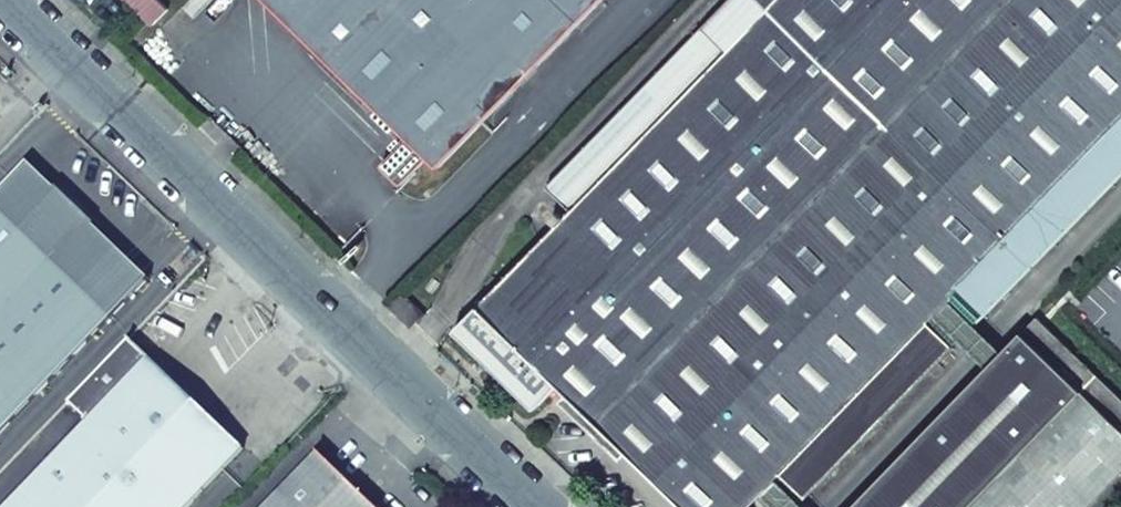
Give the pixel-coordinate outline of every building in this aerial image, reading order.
[(137,10),(146,0),(127,0),(137,10)] [(159,0),(146,0),(137,10),(153,23),(169,10),(159,0)] [(409,137),(382,165),(402,184),(429,156),(440,166),(600,0),(268,0),(409,137)] [(726,50),(701,27),(546,187),(571,211),(564,218),(557,212),(550,219),(557,225),(454,331),(477,353),(474,356),(474,358),(474,362),(479,368),(484,370),(487,370),(491,367),(534,408),(557,384),(684,506),(749,506),(761,494),(775,506),(800,506),(803,504),(776,479),(781,474),(807,498),(954,346),(929,322),(934,316),(960,341),(975,326),(950,300),(952,297),(978,322),(1120,174),(1120,0),(775,0),(726,50)] [(701,27),(726,50),(775,0),(727,0),(701,27)] [(29,164),(0,194),(0,433),(148,278),(29,164)] [(424,314),(405,297),(393,309),(412,327),(424,314)] [(1036,317),(853,506),(1086,506),(1120,471),(1120,399),(1036,317)] [(6,506),(191,506),(246,450),(130,339),(69,401),(89,420),(6,506)] [(263,506),(373,506),(316,452),(263,506)]
